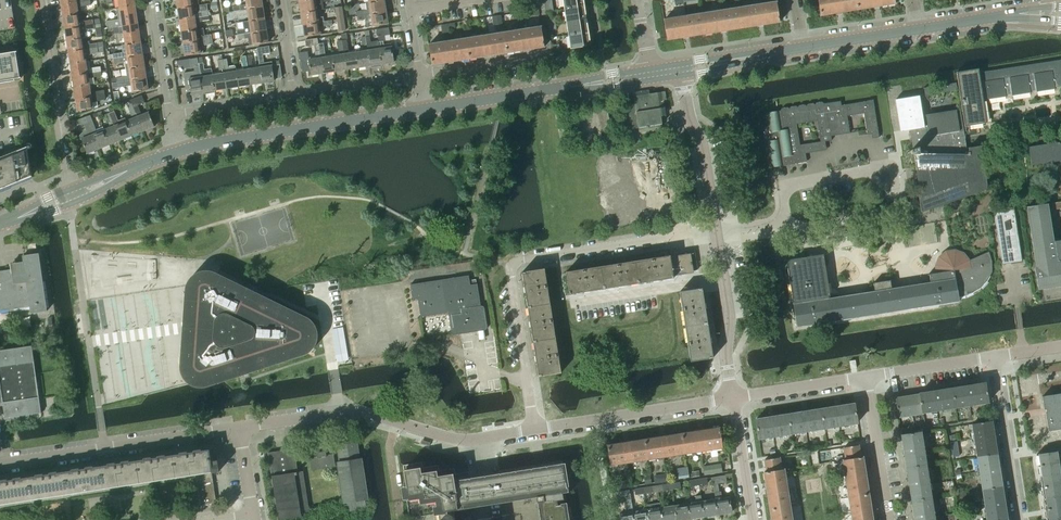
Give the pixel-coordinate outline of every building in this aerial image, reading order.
[(120,8),(135,6),(134,0),(118,0),(120,8)] [(177,8),(193,6),(192,0),(176,0),(177,8)] [(233,7),(234,11),(241,10),(247,10),(262,7),(261,0),(246,0),(246,5),(233,7)] [(299,1),(301,13),(316,11),(314,0),(307,0),(299,1)] [(367,10),(356,12),(357,16),(370,14),(386,12),(384,0),(369,2),(365,3),(367,10)] [(546,12),(553,11),(552,0),(544,0),(546,12)] [(565,9),(584,6),(583,0),(563,0),(565,9)] [(856,0),(818,0),(820,16),(858,10),(856,0)] [(858,10),(895,4),(895,0),(856,0),(858,10)] [(76,3),(61,5),(63,17),(78,15),(82,14),(80,7),(91,5),(90,1),(76,3)] [(776,2),(739,8),(742,28),(780,22),(776,2)] [(118,19),(106,21),(107,29),(118,27),(119,27),(138,24),(135,6),(120,8),(116,9),(118,19)] [(193,6),(177,8),(179,20),(195,18),(201,17),(208,16),(207,11),(200,12),(194,13),(193,6)] [(565,9),(567,22),(586,19),(584,6),(565,9)] [(241,10),(234,11),(234,16),(241,15),(244,15),(245,15),(248,14),(249,21),(264,19),(262,7),(247,10),(241,10)] [(341,7),(335,8),(337,20),(343,19),(341,7)] [(739,8),(702,14),(705,34),(742,28),(739,8)] [(316,11),(301,13),(303,25),(324,22),(323,17),(321,17),(320,10),(316,11)] [(370,14),(357,16),(358,21),(371,19),(372,26),(388,24),(386,12),(370,14)] [(78,15),(63,17),(65,29),(80,27),(94,24),(93,20),(83,21),(82,14),(78,15)] [(705,34),(702,14),(664,20),(667,40),(705,34)] [(195,18),(179,20),(181,32),(196,30),(195,22),(209,20),(208,16),(201,17),(195,18)] [(244,30),(237,31),(237,35),(251,33),(266,31),(264,19),(249,21),(242,22),(244,30)] [(343,19),(337,20),(339,32),(345,31),(343,19)] [(567,22),(569,35),(588,32),(586,19),(567,22)] [(324,22),(303,25),(305,37),(320,35),(319,27),(332,25),(331,20),(324,22)] [(80,27),(65,29),(66,41),(82,38),(85,38),(84,31),(87,30),(94,29),(94,24),(80,27)] [(138,24),(119,27),(120,35),(124,34),(125,45),(141,43),(138,24)] [(541,27),(503,33),(507,53),(544,47),(541,27)] [(388,28),(376,30),(378,41),(379,49),(382,64),(394,63),(393,57),(392,51),(391,44),(383,45),(383,42),(385,41),(384,36),(389,35),(388,28)] [(196,30),(181,32),(183,44),(198,41),(205,40),(212,39),(211,35),(204,36),(203,29),(196,30)] [(251,33),(237,35),(238,40),(248,38),(248,40),(249,46),(253,45),(268,43),(266,31),(251,33)] [(369,31),(364,31),(365,37),(366,44),(367,51),(370,66),(375,65),(375,67),(381,66),(381,65),(382,64),(379,49),(378,41),(370,42),(369,31)] [(588,32),(569,35),(571,48),(591,45),(588,32)] [(503,33),(466,39),(469,59),(507,53),(503,33)] [(82,38),(66,41),(68,53),(84,50),(82,38)] [(198,41),(183,44),(185,56),(200,54),(203,53),(202,45),(212,44),(212,39),(205,40),(198,41)] [(308,52),(299,53),(302,73),(310,71),(311,76),(323,74),(320,58),(318,45),(317,39),(305,41),(306,47),(314,46),(316,59),(309,60),(308,52)] [(469,59),(466,39),(428,45),(432,65),(469,59)] [(346,40),(342,41),(343,48),(344,55),(346,70),(358,68),(356,53),(348,54),(346,40)] [(339,55),(332,56),(335,72),(346,70),(344,55),(343,48),(342,41),(337,42),(339,55)] [(123,53),(113,54),(114,59),(121,58),(127,57),(143,55),(141,43),(125,45),(122,46),(123,53)] [(323,44),(318,45),(320,58),(323,74),(335,72),(332,56),(325,57),(324,51),(323,44)] [(84,50),(68,53),(70,64),(86,62),(85,56),(95,53),(98,53),(103,52),(104,52),(103,47),(102,47),(97,48),(90,49),(84,50)] [(269,47),(256,49),(260,68),(262,83),(274,81),(272,66),(271,62),(263,63),(262,55),(270,53),(269,47)] [(363,51),(356,53),(358,68),(370,66),(367,51),(367,48),(363,48),(363,51)] [(403,49),(392,51),(393,57),(404,56),(403,49)] [(15,81),(15,80),(21,79),(21,78),(19,78),(15,53),(17,53),(17,52),(0,54),(0,84),(15,81)] [(121,58),(114,59),(114,64),(121,62),(125,61),(126,69),(145,66),(143,55),(127,57),(121,58)] [(243,70),(236,72),(238,87),(250,85),(248,70),(245,56),(241,57),(243,70)] [(250,56),(245,56),(248,70),(250,85),(262,83),(260,68),(252,69),(250,56)] [(226,59),(222,60),(224,73),(227,89),(238,87),(236,72),(235,65),(228,66),(226,59)] [(219,74),(212,75),(215,91),(227,89),(224,73),(222,60),(217,61),(219,74)] [(987,100),(1060,89),(1060,60),(979,73),(978,69),(956,72),(964,126),(986,123),(985,112),(985,111),(983,100),(987,100)] [(86,62),(70,64),(72,76),(87,74),(101,72),(100,67),(90,69),(89,61),(86,62)] [(203,63),(198,64),(199,66),(201,77),(203,93),(208,92),(208,93),(214,93),(214,91),(215,91),(212,75),(211,69),(204,70),(203,63)] [(124,77),(117,78),(118,83),(131,81),(146,78),(145,66),(126,69),(127,77),(124,77)] [(194,72),(183,73),(186,90),(190,89),(191,95),(192,94),(192,96),(198,95),(198,93),(203,93),(201,77),(199,66),(194,67),(194,72)] [(87,74),(72,76),(74,88),(89,86),(88,78),(102,76),(101,72),(87,74)] [(118,83),(112,84),(113,89),(132,86),(133,93),(148,90),(148,89),(150,89),(149,83),(147,83),(146,78),(131,81),(118,83)] [(956,83),(938,86),(939,93),(957,90),(956,83)] [(89,86),(74,88),(76,100),(105,95),(104,91),(90,93),(89,86)] [(923,88),(925,96),(939,94),(939,93),(938,86),(923,88)] [(635,131),(642,130),(643,133),(667,130),(665,118),(669,117),(666,102),(670,101),(669,93),(654,95),(653,92),(637,94),(639,106),(631,107),(635,131)] [(105,95),(76,100),(78,112),(93,110),(92,102),(105,100),(105,95)] [(135,99),(131,100),(132,104),(137,117),(143,132),(154,127),(149,113),(141,115),(137,106),(145,103),(142,96),(135,99)] [(900,132),(910,130),(924,128),(922,116),(919,96),(895,100),(900,132)] [(867,101),(845,105),(847,116),(863,113),(867,135),(873,134),(873,131),(877,131),(878,138),(879,138),(873,100),(867,101)] [(847,116),(845,105),(841,105),(841,101),(824,104),(822,102),(816,103),(815,105),(813,103),(808,104),(806,106),(804,105),(799,105),(798,107),(796,106),(790,107),(789,109),(787,107),(782,108),(780,111),(765,113),(767,126),(763,127),(765,142),(768,159),(769,168),(806,162),(804,149),(791,151),(791,146),(789,134),(793,134),(791,121),(816,117),(820,142),(831,141),(831,136),(850,133),(847,116)] [(133,119),(126,122),(132,136),(143,132),(137,117),(132,104),(128,106),(133,119)] [(113,107),(108,109),(110,113),(115,126),(121,141),(132,136),(126,122),(125,119),(118,121),(113,107)] [(598,111),(601,134),(603,143),(612,141),(607,109),(598,111)] [(924,128),(910,130),(913,149),(912,150),(911,150),(910,151),(910,152),(910,153),(911,154),(912,154),(917,155),(919,169),(916,169),(917,180),(921,180),(923,193),(919,194),(918,195),(920,211),(922,212),(982,191),(983,191),(984,190),(985,189),(985,188),(986,187),(986,186),(986,185),(980,146),(966,148),(960,110),(956,111),(956,110),(925,115),(926,116),(922,116),(924,128)] [(111,128),(104,131),(110,145),(121,141),(115,126),(110,113),(106,115),(111,128)] [(90,116),(86,118),(88,122),(93,135),(99,150),(110,145),(104,131),(102,127),(96,130),(92,121),(90,116)] [(82,120),(80,120),(82,126),(84,125),(86,131),(80,137),(81,140),(87,154),(99,150),(93,135),(88,122),(86,118),(82,120)] [(564,127),(559,128),(562,141),(567,140),(564,127)] [(1000,138),(1017,136),(1016,129),(1000,132),(1000,138)] [(1028,147),(1031,165),(1060,161),(1060,169),(1060,142),(1028,147)] [(34,178),(30,149),(29,149),(0,161),(0,192),(34,178)] [(1027,207),(1036,267),(1034,267),(1038,289),(1060,286),(1060,240),(1054,241),(1054,242),(1053,243),(1048,210),(1047,204),(1027,207)] [(1014,209),(993,212),(1002,265),(1022,262),(1014,209)] [(882,233),(868,235),(869,244),(884,242),(882,233)] [(874,292),(878,314),(959,301),(958,297),(965,296),(973,292),(980,288),(987,281),(992,272),(991,262),(988,252),(969,260),(964,253),(955,250),(945,251),(938,257),(935,266),(936,273),(928,274),(929,283),(891,289),(890,280),(873,283),(874,292)] [(681,254),(670,256),(673,276),(693,273),(693,271),(697,270),(694,251),(681,253),(681,254)] [(0,272),(0,311),(30,307),(31,313),(47,311),(39,254),(26,255),(23,256),(24,262),(10,264),(11,270),(0,272)] [(878,314),(874,292),(829,299),(828,297),(829,297),(823,255),(786,260),(797,327),(878,314)] [(670,256),(635,261),(638,284),(673,278),(673,276),(670,256)] [(635,261),(601,267),(604,289),(638,284),(635,261)] [(604,289),(601,267),(566,272),(569,295),(604,289)] [(521,273),(527,307),(549,304),(544,269),(521,273)] [(186,285),(185,289),(180,367),(180,371),(182,375),(184,379),(186,382),(189,384),(193,386),(196,387),(200,388),(204,388),(208,387),(225,382),(239,377),(248,374),(303,356),(306,355),(308,354),(310,352),(312,351),(312,350),(315,346),(316,343),(317,339),(317,335),(317,331),(316,328),(314,324),(311,321),(308,319),(305,317),(219,275),(215,273),(212,272),(208,271),(204,271),(200,272),(197,273),(193,275),(190,278),(188,281),(186,285)] [(487,327),(484,309),(484,308),(483,307),(482,307),(481,306),(480,306),(477,284),(470,285),(468,276),(410,285),(412,300),(418,299),(421,317),(451,313),(453,329),(452,329),(452,330),(451,330),(451,331),(451,332),(451,333),(451,334),(452,334),(452,335),(453,335),(454,335),(484,331),(485,330),(486,330),(486,329),(487,329),(487,328),(487,327)] [(679,292),(685,327),(707,323),(702,288),(679,292)] [(527,307),(532,342),(555,338),(549,304),(527,307)] [(707,323),(685,327),(690,362),(713,358),(707,323)] [(555,338),(532,342),(538,377),(561,373),(555,338)] [(2,398),(5,418),(41,413),(32,346),(0,351),(0,399),(2,398)] [(985,383),(952,388),(955,408),(988,402),(985,383)] [(952,388),(919,393),(922,413),(923,413),(955,408),(952,388)] [(919,394),(907,396),(910,415),(922,413),(919,393),(919,394)] [(1045,413),(1048,431),(1060,429),(1060,394),(1042,397),(1044,409),(1046,409),(1047,413),(1045,413)] [(910,415),(907,396),(895,398),(898,417),(910,415)] [(854,403),(821,409),(824,428),(857,423),(854,403)] [(821,409),(789,414),(792,433),(824,428),(821,409)] [(792,433),(789,414),(755,419),(758,438),(792,433)] [(972,424),(977,457),(996,454),(991,421),(972,424)] [(719,427),(682,433),(685,454),(722,448),(719,427)] [(901,429),(902,435),(915,433),(914,427),(901,429)] [(901,435),(906,468),(926,465),(920,432),(915,433),(902,435),(901,435)] [(682,433),(644,439),(647,459),(685,454),(682,433)] [(357,439),(336,442),(339,463),(337,463),(343,503),(347,502),(348,512),(366,509),(364,500),(368,499),(362,459),(360,460),(357,439)] [(647,459),(644,439),(607,445),(610,465),(647,459)] [(308,447),(312,470),(335,467),(332,443),(308,447)] [(843,460),(863,457),(861,457),(859,445),(843,447),(845,459),(843,460)] [(277,510),(279,518),(278,518),(278,519),(281,519),(301,517),(301,514),(310,513),(303,471),(298,472),(294,449),(268,453),(272,476),(271,476),(272,479),(273,479),(274,486),(273,486),(273,487),(274,487),(275,494),(274,494),(274,495),(275,495),(276,502),(275,502),(276,503),(276,502),(277,510)] [(196,475),(212,472),(212,473),(219,472),(217,461),(211,462),(209,450),(0,482),(0,505),(196,475)] [(1036,455),(1040,477),(1059,474),(1056,452),(1036,455)] [(977,457),(982,490),(1001,487),(996,454),(977,457)] [(764,472),(784,469),(781,469),(779,457),(764,460),(766,472),(764,472)] [(843,460),(848,497),(869,494),(863,457),(843,460)] [(453,510),(458,510),(458,509),(482,505),(522,499),(560,492),(560,489),(566,488),(562,462),(499,472),(477,475),(470,477),(454,479),(453,474),(438,476),(437,470),(421,473),(420,467),(403,470),(406,488),(404,488),(405,497),(408,496),(408,500),(420,498),(420,504),(436,501),(437,506),(433,507),(434,515),(438,514),(439,519),(454,519),(453,510)] [(721,463),(702,466),(704,475),(722,472),(721,463)] [(906,468),(911,501),(931,498),(926,465),(906,468)] [(688,466),(677,468),(678,478),(689,477),(688,466)] [(764,472),(770,510),(790,506),(784,469),(764,472)] [(216,503),(212,473),(212,472),(196,475),(200,505),(216,503)] [(667,473),(654,475),(655,482),(668,480),(667,473)] [(1043,499),(1060,496),(1060,486),(1059,474),(1040,477),(1043,499)] [(712,477),(715,500),(717,514),(731,512),(729,497),(722,499),(721,491),(719,492),(719,491),(718,483),(727,482),(725,475),(712,477)] [(982,490),(984,504),(991,503),(991,505),(1004,503),(1001,487),(982,490)] [(633,512),(629,490),(616,492),(617,499),(624,498),(626,513),(619,514),(620,519),(634,519),(633,512)] [(567,491),(560,492),(522,499),(525,519),(572,519),(567,491)] [(852,519),(873,519),(869,494),(848,497),(852,519)] [(688,504),(690,519),(704,517),(701,502),(700,495),(695,495),(696,502),(688,504)] [(1046,519),(1051,519),(1060,518),(1060,496),(1043,499),(1046,519)] [(914,519),(934,519),(931,498),(911,501),(914,519)] [(701,502),(704,517),(717,514),(715,500),(701,502)] [(647,510),(648,519),(662,519),(660,508),(659,503),(646,505),(647,510)] [(987,519),(1004,519),(1007,519),(1004,503),(991,505),(991,503),(984,504),(987,519)] [(674,506),(676,519),(681,519),(690,519),(688,504),(674,506)] [(660,508),(662,519),(676,519),(674,506),(660,508)] [(771,519),(792,519),(790,506),(770,510),(771,519)] [(633,512),(634,519),(648,519),(647,510),(633,512)]
